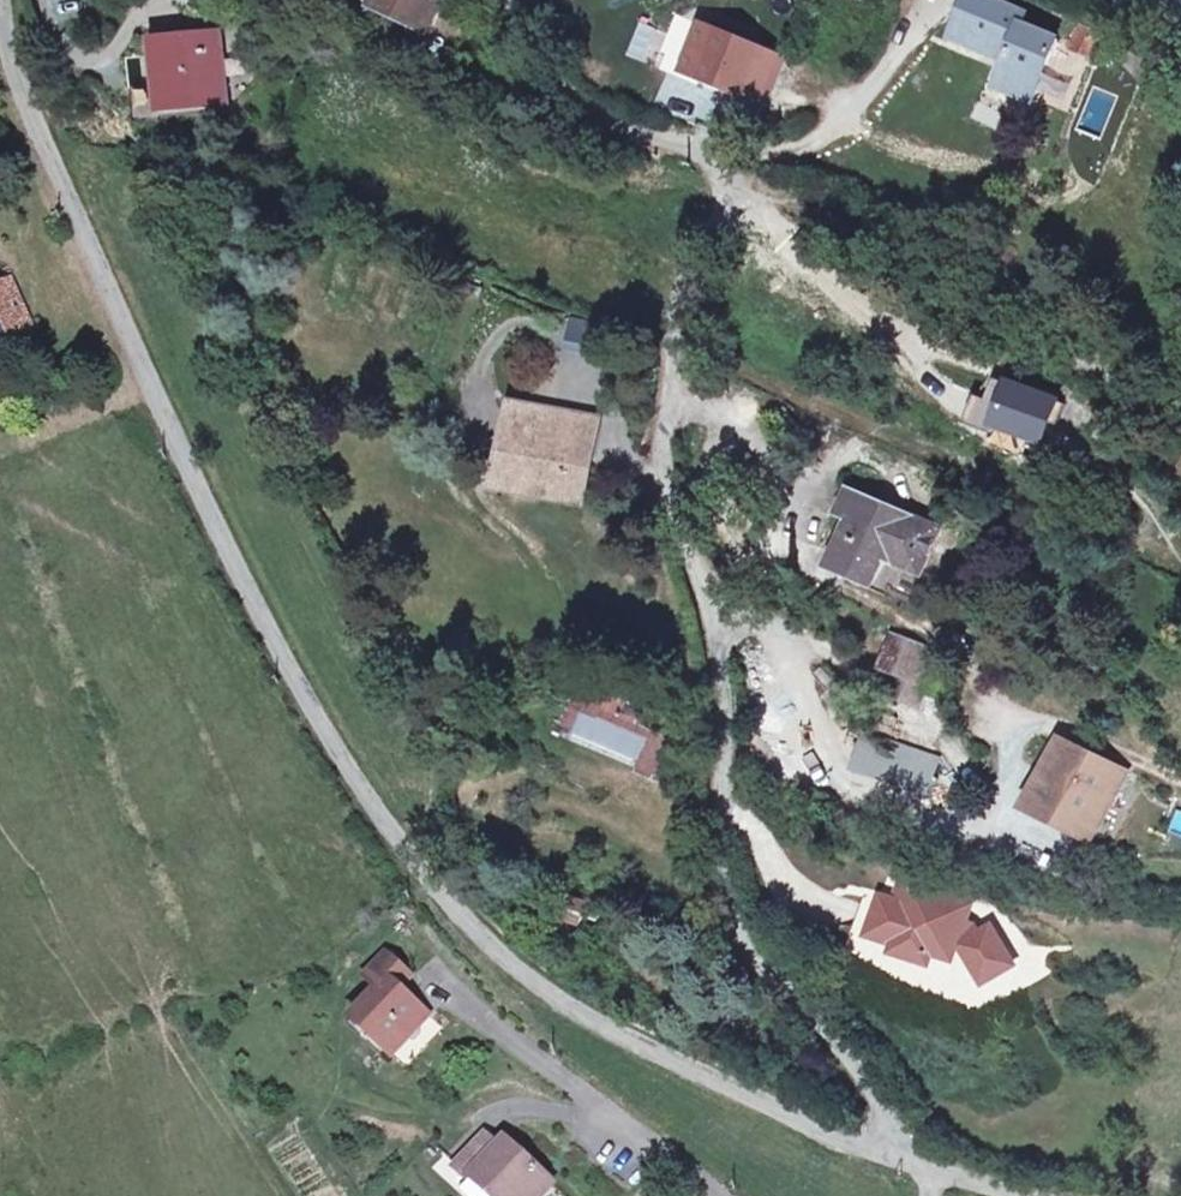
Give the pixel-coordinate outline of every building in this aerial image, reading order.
[(439,0),(364,0),(363,3),(393,15),(425,30),(439,0)] [(1058,40),(1023,26),(1028,15),(992,0),(968,0),(953,37),(1007,59),(997,84),(1034,99),(1058,40)] [(425,30),(393,15),(385,32),(418,47),(425,30)] [(748,88),(761,51),(702,26),(684,72),(744,98),(748,88)] [(1092,55),(1099,37),(1081,29),(1074,48),(1092,55)] [(227,104),(218,32),(156,39),(164,112),(227,104)] [(769,96),(782,60),(761,51),(748,88),(769,96)] [(130,89),(135,119),(153,116),(147,86),(130,89)] [(30,329),(8,278),(0,282),(0,342),(30,329)] [(561,344),(583,352),(595,325),(572,316),(561,344)] [(1045,445),(1052,425),(1059,428),(1067,406),(997,382),(989,403),(978,399),(968,426),(994,435),(997,428),(1045,445)] [(584,507),(602,414),(501,396),(481,488),(584,507)] [(918,576),(941,525),(843,483),(830,512),(841,517),(819,565),(869,587),(881,559),(918,576)] [(919,680),(929,655),(892,640),(882,666),(896,671),(919,680)] [(919,706),(927,684),(919,680),(896,671),(888,693),(919,706)] [(619,717),(633,723),(637,712),(623,706),(619,717)] [(883,796),(923,811),(942,758),(862,729),(847,770),(887,785),(883,796)] [(1096,835),(1125,775),(1058,743),(1026,809),(1092,842),(1096,835)] [(1180,835),(1180,811),(1176,809),(1168,830),(1180,835)] [(877,908),(869,933),(896,941),(894,948),(923,957),(925,958),(934,957),(943,955),(952,952),(960,947),(984,984),(1013,966),(990,927),(978,934),(973,925),(958,920),(962,908),(927,897),(928,892),(901,883),(894,902),(900,904),(897,914),(877,908)] [(598,922),(602,908),(569,896),(561,920),(580,927),(584,917),(598,922)] [(388,1053),(425,1011),(400,990),(413,976),(387,953),(364,979),(378,992),(352,1022),(388,1053)] [(408,1066),(443,1027),(431,1016),(395,1055),(408,1066)] [(552,1183),(505,1140),(500,1146),(486,1133),(455,1167),(470,1181),(473,1177),(494,1195),(540,1195),(552,1183)]
